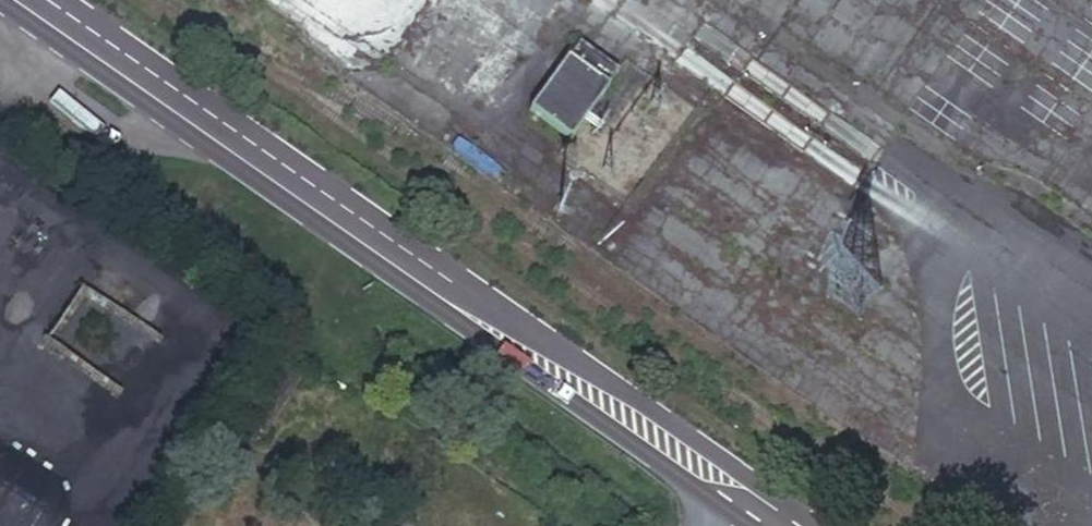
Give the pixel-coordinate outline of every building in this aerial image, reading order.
[(576,64),(539,117),(568,139),(577,145),(599,115),(615,93),(615,92),(625,76),(619,71),(588,49),(577,65),(576,64)] [(142,399),(154,371),(78,340),(62,378),(78,385),(83,375),(142,399)]
